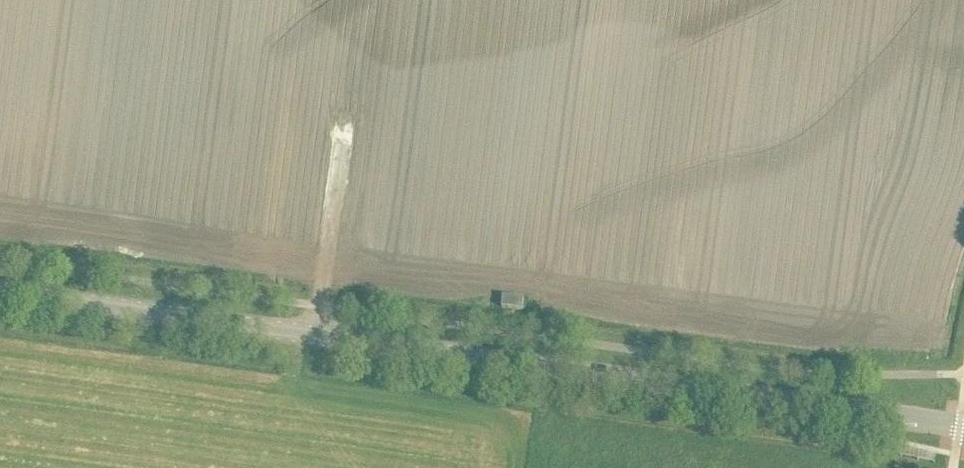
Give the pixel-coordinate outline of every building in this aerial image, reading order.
[(505,299),(503,311),(524,314),(526,302),(505,299)]
